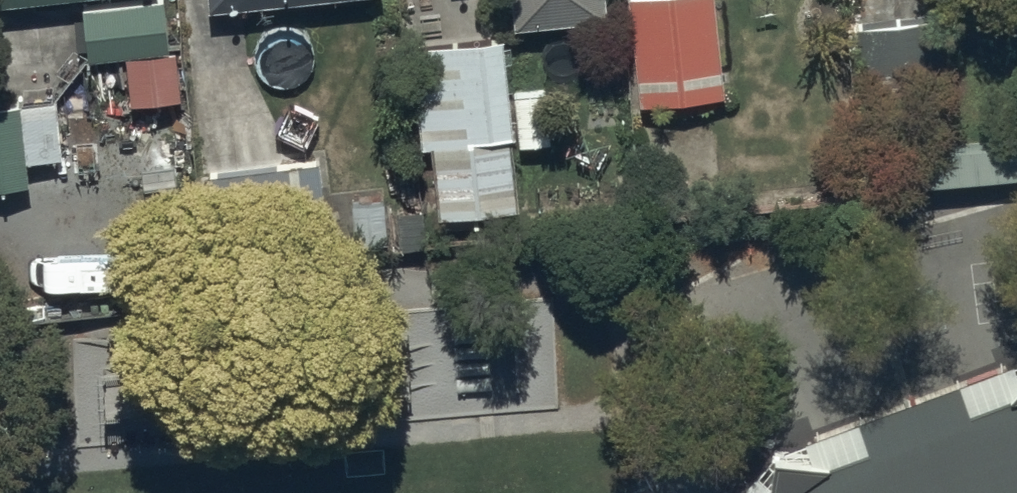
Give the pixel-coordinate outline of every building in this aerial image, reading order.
[(90,53),(174,46),(170,0),(85,0),(90,53)] [(605,0),(513,0),(515,19),(606,10),(605,0)] [(640,97),(725,89),(716,0),(630,0),(640,97)] [(944,9),(872,15),(877,84),(949,79),(944,9)] [(503,28),(410,37),(419,139),(430,138),(436,208),(516,201),(510,142),(552,138),(547,88),(508,91),(503,28)] [(0,98),(0,181),(30,178),(28,155),(63,152),(57,93),(0,98)] [(773,444),(736,492),(1016,492),(1016,362),(773,444)]
